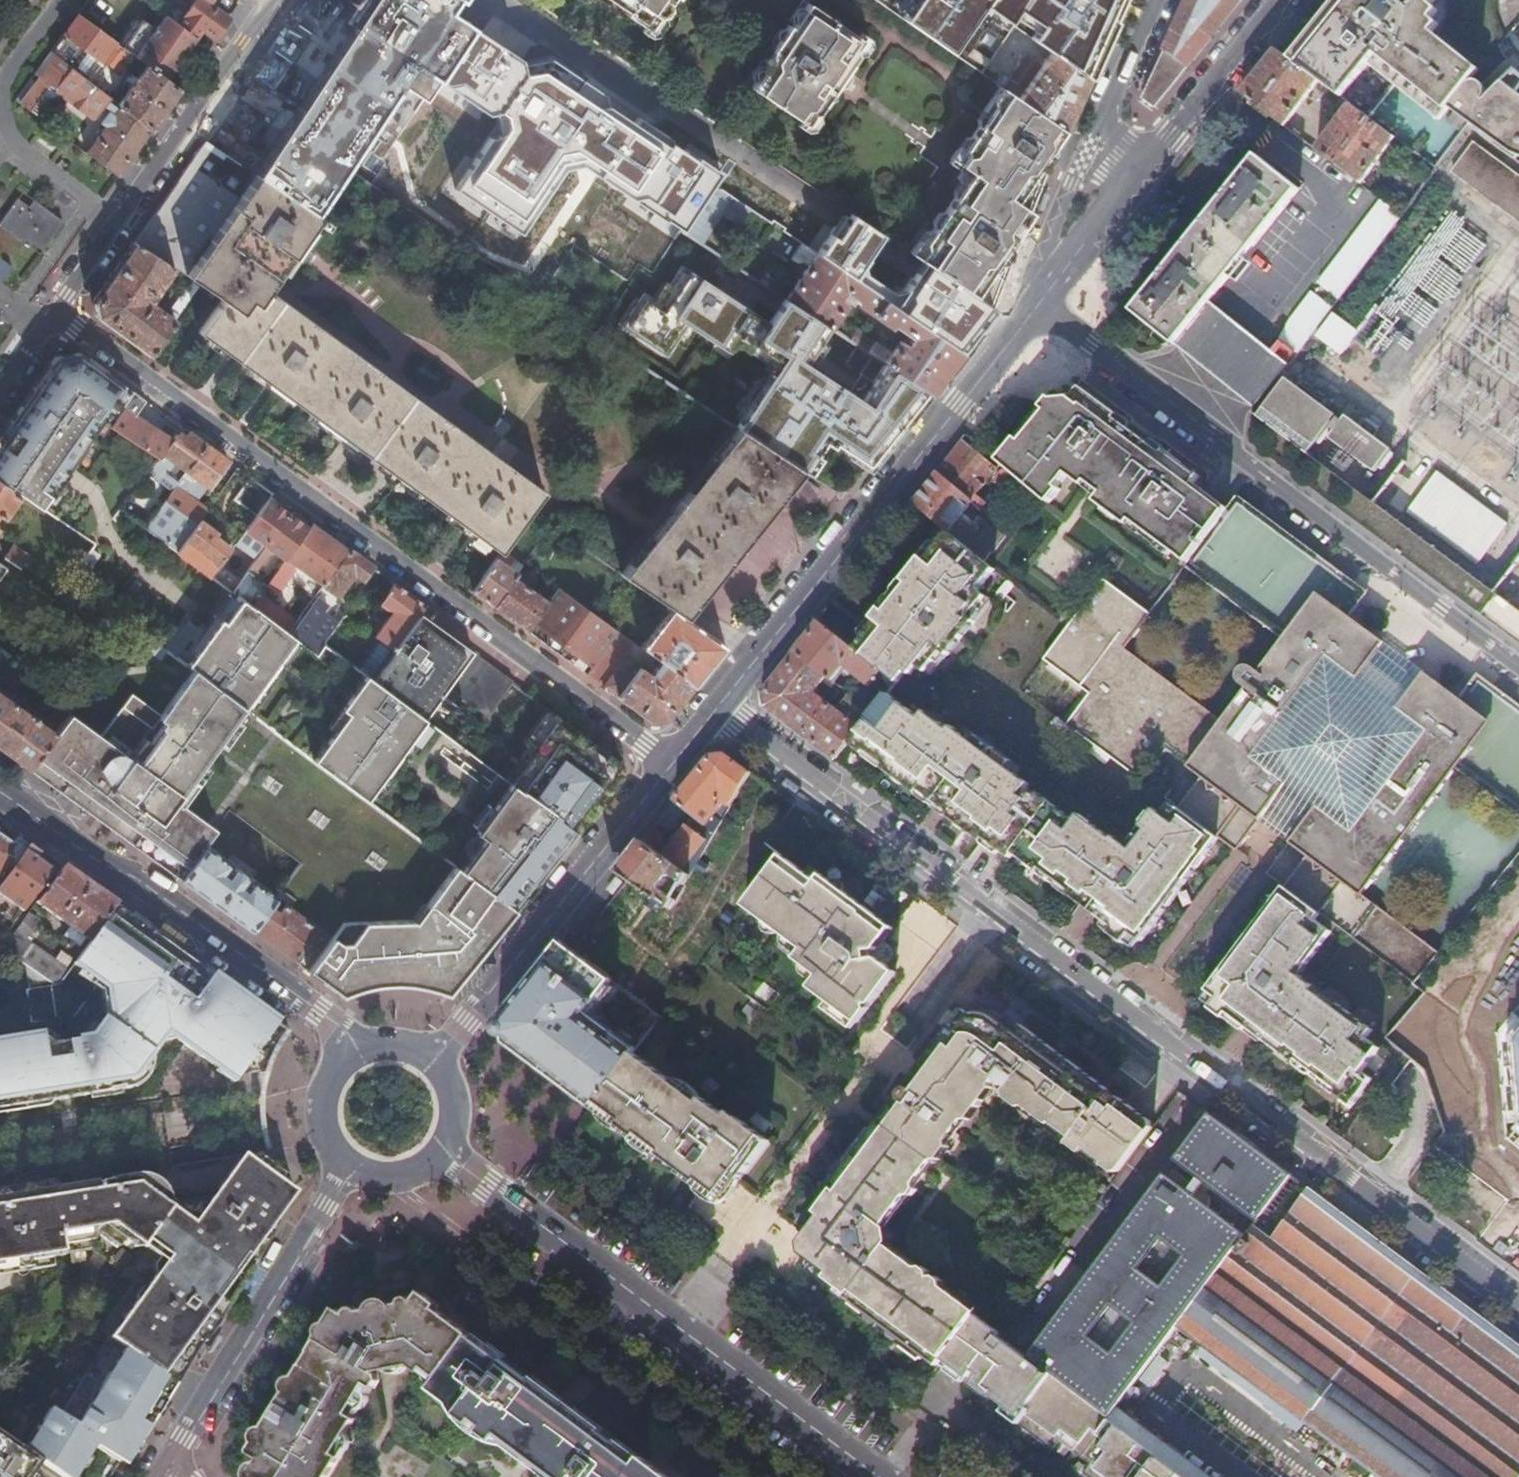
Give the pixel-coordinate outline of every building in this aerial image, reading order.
[(229,16),(208,1),(207,0),(195,0),(178,23),(196,37),(202,29),(214,37),(229,16)] [(679,229),(678,228),(707,184),(717,169),(460,0),(369,0),(361,12),(352,25),(253,174),(314,214),(315,213),(343,169),(345,171),(538,297),(572,245),(625,280),(635,263),(650,273),(679,229)] [(351,6),(361,12),(369,0),(355,0),(351,6)] [(647,26),(653,17),(657,20),(662,13),(671,0),(608,0),(647,26)] [(1084,77),(1101,40),(1119,0),(874,0),(995,84),(1001,75),(1028,38),(1047,51),(1084,77)] [(1190,60),(1221,22),(1239,0),(1185,0),(1177,16),(1166,43),(1190,60)] [(1322,19),(1290,58),(1334,91),(1343,98),(1375,59),(1378,55),(1446,110),(1450,105),(1466,85),(1480,68),(1435,32),(1442,24),(1435,18),(1441,10),(1434,5),(1438,0),(1338,0),(1322,19)] [(756,90),(803,122),(800,127),(811,134),(819,133),(826,124),(825,118),(864,59),(871,59),(878,50),(877,43),(867,36),(864,39),(814,5),(802,22),(798,19),(775,52),(779,56),(756,90)] [(653,17),(647,26),(644,30),(653,36),(667,16),(662,13),(657,20),(653,17)] [(56,55),(75,70),(88,52),(100,61),(102,58),(116,68),(118,64),(126,69),(136,56),(123,47),(78,14),(51,52),(56,55)] [(148,64),(167,78),(186,50),(190,45),(196,37),(178,23),(166,14),(156,27),(144,19),(123,47),(136,56),(148,64)] [(1173,82),(1190,60),(1166,43),(1139,103),(1149,111),(1173,82)] [(1290,58),(1275,47),(1258,69),(1239,93),(1284,126),(1306,96),(1321,108),(1334,91),(1290,58)] [(1001,75),(995,84),(1004,90),(1061,131),(1074,102),(1084,77),(1047,51),(1038,64),(1023,53),(1006,78),(1001,75)] [(75,70),(56,55),(40,76),(60,91),(105,125),(86,152),(87,152),(118,176),(141,143),(151,128),(122,106),(119,104),(117,102),(100,89),(75,70)] [(122,106),(151,128),(159,118),(179,88),(167,78),(148,64),(119,104),(122,106)] [(41,117),(60,91),(40,76),(36,81),(21,102),(41,117)] [(21,102),(36,81),(32,78),(16,98),(21,102)] [(1506,79),(1486,100),(1485,98),(1486,97),(1487,95),(1487,93),(1487,91),(1487,90),(1487,88),(1486,86),(1485,85),(1484,83),(1482,82),(1481,82),(1479,81),(1477,81),(1475,81),(1473,81),(1472,82),(1470,83),(1469,84),(1468,86),(1466,85),(1450,105),(1470,120),(1514,153),(1518,154),(1518,155),(1518,88),(1506,79)] [(1004,90),(995,84),(980,107),(985,110),(990,103),(994,105),(1004,90)] [(925,246),(917,258),(934,270),(990,307),(1006,267),(1023,223),(1032,200),(1047,163),(1061,131),(1004,90),(994,105),(990,103),(985,110),(965,140),(959,148),(964,151),(955,164),(959,166),(968,172),(954,193),(942,210),(947,213),(945,217),(938,227),(933,224),(927,233),(920,243),(925,246)] [(1360,183),(1394,136),(1350,103),(1316,150),(1360,183)] [(946,158),(955,164),(964,151),(959,148),(965,140),(960,136),(946,158)] [(323,218),(315,213),(314,214),(253,174),(201,140),(164,194),(132,240),(171,267),(198,284),(220,300),(196,332),(350,443),(411,488),(497,551),(500,546),(501,547),(541,489),(512,467),(398,385),(265,288),(290,250),(311,219),(319,224),(323,218)] [(1476,141),(1451,173),(1518,224),(1518,174),(1476,141)] [(1176,344),(1254,407),(1288,362),(1209,301),(1298,188),(1255,153),(1254,154),(1131,310),(1166,338),(1175,345),(1176,344)] [(719,169),(707,184),(709,185),(748,211),(798,244),(812,254),(902,314),(957,350),(973,330),(991,308),(990,307),(934,270),(932,273),(935,275),(922,293),(884,267),(885,265),(763,182),(762,183),(733,164),(721,169),(719,169)] [(949,190),(954,193),(968,172),(959,166),(950,179),(954,182),(949,190)] [(709,185),(681,230),(700,243),(718,213),(738,226),(748,211),(709,185)] [(1336,298),(1400,213),(1378,196),(1314,281),(1336,298)] [(25,241),(28,238),(42,249),(44,247),(43,246),(62,220),(34,199),(29,207),(18,199),(0,222),(0,223),(25,241)] [(928,222),(933,224),(938,227),(945,217),(947,213),(942,210),(938,207),(936,210),(928,222)] [(1442,213),(1365,345),(1378,353),(1414,292),(1441,308),(1463,269),(1470,273),(1489,240),(1442,213)] [(922,230),(908,252),(917,258),(925,246),(920,243),(927,233),(922,230)] [(120,333),(148,353),(176,315),(171,311),(167,316),(147,302),(144,303),(141,301),(146,294),(155,300),(158,296),(153,293),(171,267),(132,240),(91,298),(94,315),(120,333)] [(812,254),(798,244),(789,258),(803,267),(812,254)] [(803,267),(783,297),(827,326),(843,301),(836,296),(841,288),(854,298),(852,301),(889,325),(891,322),(911,336),(908,339),(902,336),(900,340),(898,338),(890,351),(856,329),(849,340),(882,362),(925,390),(941,370),(957,350),(902,314),(812,254),(803,267)] [(736,426),(799,468),(810,451),(806,448),(819,428),(833,437),(831,441),(866,464),(879,448),(906,414),(925,390),(882,362),(870,379),(858,397),(847,389),(803,360),(827,326),(783,297),(782,296),(766,321),(679,264),(665,284),(668,286),(658,302),(641,291),(619,326),(663,355),(684,324),(726,352),(737,335),(776,361),(734,425),(736,426)] [(1273,335),(1295,352),(1331,305),(1309,288),(1273,335)] [(1335,312),(1317,336),(1343,355),(1361,331),(1335,312)] [(131,390),(78,352),(53,356),(46,367),(50,369),(39,385),(35,383),(1,433),(0,434),(0,479),(15,489),(19,492),(57,517),(75,490),(58,480),(63,473),(68,466),(100,419),(107,424),(131,390)] [(46,367),(35,383),(39,385),(50,369),(46,367)] [(859,371),(847,389),(858,397),(870,379),(859,371)] [(1261,417),(1308,453),(1335,417),(1288,382),(1261,417)] [(1048,398),(1048,399),(1040,409),(1044,412),(1019,444),(1015,441),(997,461),(1036,493),(1050,504),(1061,491),(1058,489),(1067,477),(1084,489),(1087,485),(1101,495),(1095,504),(1128,528),(1132,524),(1184,562),(1235,494),(1234,492),(1224,507),(1210,497),(1192,483),(1198,473),(1165,449),(1161,454),(1136,436),(1114,420),(1118,415),(1078,386),(1071,395),(1069,393),(1066,397),(1052,401),(1049,398),(1048,398)] [(144,399),(131,390),(107,424),(157,458),(171,439),(134,414),(144,399)] [(1393,450),(1347,416),(1330,440),(1376,474),(1393,450)] [(674,504),(619,573),(663,603),(681,616),(799,468),(736,426),(674,504)] [(175,433),(171,439),(157,458),(154,462),(160,466),(167,456),(186,469),(205,443),(194,436),(188,431),(183,438),(175,433)] [(998,468),(963,439),(950,455),(925,487),(912,503),(944,528),(945,529),(950,533),(962,542),(986,561),(1009,529),(1004,525),(1000,530),(990,523),(977,540),(954,523),(998,468)] [(219,454),(205,443),(186,469),(152,513),(144,525),(177,549),(182,541),(186,537),(199,518),(206,509),(196,502),(208,486),(227,460),(219,454)] [(1439,472),(1409,512),(1479,565),(1509,524),(1439,472)] [(255,481),(249,476),(233,499),(255,514),(267,498),(272,492),(255,481)] [(19,492),(15,489),(0,479),(0,520),(19,492)] [(1214,713),(1123,646),(1147,612),(1101,578),(1067,624),(1043,656),(1091,691),(1069,723),(1095,742),(1185,810),(1236,848),(1260,821),(1279,835),(1297,848),(1275,877),(1289,887),(1326,914),(1417,982),(1419,980),(1436,958),(1440,954),(1358,892),(1456,764),(1518,814),(1518,705),(1496,688),(1475,672),(1457,696),(1456,696),(1421,680),(1416,676),(1406,690),(1366,661),(1376,647),(1371,643),(1347,615),(1346,614),(1364,590),(1334,567),(1235,494),(1184,562),(1281,632),(1218,716),(1214,713)] [(245,528),(265,543),(286,512),(267,498),(255,514),(245,528)] [(125,511),(120,508),(113,517),(118,521),(125,511)] [(286,512),(265,543),(285,558),(307,527),(286,512)] [(186,537),(182,541),(217,566),(223,558),(230,548),(213,535),(217,530),(199,518),(186,537)] [(311,521),(307,527),(285,558),(274,573),(266,584),(277,592),(283,583),(295,567),(294,566),(295,565),(322,584),(323,584),(349,548),(331,535),(311,521)] [(997,569),(986,561),(962,542),(950,533),(927,562),(922,558),(913,569),(881,610),(874,619),(878,622),(857,649),(883,670),(898,682),(896,684),(899,687),(908,675),(911,677),(919,668),(927,673),(928,672),(931,674),(935,673),(988,606),(987,602),(985,600),(986,598),(979,592),(997,569)] [(20,568),(29,554),(13,543),(4,558),(20,568)] [(78,581),(99,554),(91,548),(70,575),(78,581)] [(364,579),(373,566),(363,559),(349,548),(323,584),(337,594),(353,571),(364,579)] [(500,554),(497,551),(470,589),(479,595),(492,605),(512,575),(514,572),(506,566),(511,558),(502,551),(500,554)] [(217,566),(211,575),(231,590),(243,573),(223,558),(217,566)] [(746,596),(742,594),(752,570),(727,559),(705,609),(735,622),(746,596)] [(1497,590),(1518,607),(1518,562),(1497,590)] [(506,615),(526,629),(546,600),(513,576),(512,575),(492,605),(506,615)] [(394,647),(410,624),(419,611),(424,604),(405,590),(393,581),(378,601),(392,610),(375,634),(394,647)] [(546,600),(526,629),(552,649),(583,671),(605,642),(607,641),(615,630),(556,587),(551,594),(546,600)] [(260,592),(250,605),(288,632),(297,619),(260,592)] [(205,629),(209,632),(235,598),(229,593),(215,611),(211,617),(205,624),(207,626),(205,629)] [(294,637),(288,632),(250,605),(237,595),(235,598),(209,632),(205,629),(207,626),(205,624),(188,612),(163,644),(193,666),(244,704),(245,702),(263,678),(270,683),(284,663),(277,659),(293,638),(294,637)] [(657,658),(691,683),(706,665),(722,644),(681,616),(663,603),(659,608),(665,612),(638,644),(657,658)] [(393,648),(371,678),(378,683),(424,718),(445,688),(471,650),(419,611),(410,624),(394,647),(393,648)] [(852,645),(819,619),(815,624),(793,652),(826,676),(829,679),(831,680),(843,664),(871,687),(883,670),(857,649),(853,646),(852,645)] [(637,646),(615,630),(607,641),(605,642),(583,671),(619,698),(649,720),(664,717),(691,683),(657,658),(638,644),(637,646)] [(293,638),(277,659),(284,663),(299,643),(293,638)] [(1376,647),(1366,661),(1406,690),(1416,676),(1421,670),(1403,656),(1381,640),(1376,647)] [(8,666),(15,656),(0,646),(0,677),(8,666)] [(471,650),(445,688),(486,719),(488,717),(512,680),(471,650)] [(51,714),(61,722),(79,698),(94,678),(59,651),(51,662),(73,678),(58,699),(61,701),(51,714)] [(826,676),(793,652),(787,659),(761,692),(762,699),(763,706),(836,760),(850,742),(862,726),(815,691),(826,676)] [(237,713),(244,704),(193,666),(169,698),(140,678),(109,720),(79,698),(61,722),(55,730),(28,766),(53,785),(87,810),(102,821),(107,814),(119,823),(114,830),(145,853),(159,862),(178,877),(203,841),(213,827),(181,803),(176,799),(202,763),(219,739),(237,713)] [(378,683),(371,678),(365,674),(340,706),(347,711),(334,728),(312,757),(365,797),(368,792),(400,749),(406,754),(430,722),(424,718),(378,683)] [(252,706),(270,683),(263,678),(245,702),(252,706)] [(834,699),(842,688),(831,680),(829,679),(826,683),(830,686),(825,692),(834,699)] [(28,766),(55,730),(0,691),(0,747),(28,766)] [(1048,877),(1050,874),(1078,895),(1076,898),(1118,930),(1114,935),(1127,945),(1135,933),(1146,941),(1223,838),(1185,810),(1177,821),(1160,808),(1132,846),(1118,836),(1117,839),(1084,814),(1076,825),(1029,789),(1032,785),(1011,768),(1015,762),(981,737),(976,743),(954,727),(952,730),(926,711),(921,718),(889,693),(874,712),(862,726),(850,742),(867,755),(869,751),(886,764),(884,767),(922,796),(925,792),(956,816),(953,819),(990,846),(992,843),(1019,863),(1022,858),(1048,877)] [(347,711),(340,706),(327,723),(334,728),(347,711)] [(536,733),(551,713),(545,708),(521,740),(533,749),(541,737),(536,733)] [(243,718),(237,713),(219,739),(225,744),(243,718)] [(575,830),(622,773),(620,762),(591,741),(583,736),(551,713),(536,733),(541,737),(533,749),(521,764),(509,781),(510,782),(519,788),(519,787),(554,813),(554,814),(575,830)] [(374,797),(406,754),(400,749),(368,792),(374,797)] [(869,751),(867,755),(884,767),(886,764),(869,751)] [(708,839),(711,842),(731,807),(752,773),(725,753),(718,753),(712,754),(706,761),(659,819),(672,830),(688,810),(699,819),(692,828),(708,839)] [(503,776),(509,781),(521,764),(515,760),(503,776)] [(176,799),(181,803),(208,767),(202,763),(176,799)] [(460,867),(514,906),(549,862),(575,830),(554,814),(554,813),(519,787),(519,788),(510,782),(492,805),(477,826),(474,829),(483,836),(460,867)] [(925,792),(922,796),(953,819),(956,816),(925,792)] [(470,821),(477,826),(492,805),(486,801),(470,821)] [(102,821),(114,830),(119,823),(107,814),(102,821)] [(652,828),(643,840),(691,876),(698,863),(693,859),(708,839),(692,828),(689,824),(667,851),(662,847),(665,842),(665,838),(652,828)] [(2,878),(26,844),(16,837),(12,843),(0,835),(0,877),(2,878)] [(693,859),(698,863),(711,842),(708,839),(693,859)] [(630,856),(618,870),(634,881),(672,908),(676,901),(664,892),(663,887),(670,877),(675,877),(685,885),(691,876),(643,840),(630,856)] [(213,902),(250,928),(268,904),(275,895),(276,893),(253,877),(250,875),(243,884),(240,882),(244,876),(243,874),(244,873),(243,872),(244,871),(243,870),(237,865),(234,866),(233,865),(231,866),(226,872),(223,869),(230,860),(228,858),(203,841),(178,877),(213,902)] [(783,856),(766,843),(750,864),(766,876),(746,903),(747,904),(747,905),(804,948),(797,957),(820,974),(811,986),(859,1022),(897,971),(889,965),(873,954),(884,939),(893,928),(809,866),(804,872),(783,856)] [(2,878),(0,881),(0,890),(25,908),(51,871),(33,858),(38,852),(26,844),(2,878)] [(329,936),(305,968),(323,981),(341,995),(354,986),(369,981),(384,978),(398,978),(414,979),(428,983),(445,990),(447,991),(457,978),(493,932),(514,906),(460,867),(453,862),(424,902),(428,905),(417,921),(410,916),(341,921),(329,936)] [(35,901),(88,940),(114,903),(88,884),(61,864),(35,901)] [(1215,1010),(1225,1017),(1227,1019),(1231,1014),(1299,1064),(1302,1061),(1333,1084),(1330,1087),(1360,1109),(1381,1081),(1370,1073),(1384,1053),(1370,1042),(1378,1032),(1318,986),(1321,982),(1307,970),(1337,931),(1322,919),(1326,914),(1289,887),(1212,991),(1223,999),(1215,1010)] [(284,901),(288,904),(293,897),(280,888),(276,893),(275,895),(284,901)] [(422,900),(410,916),(417,921),(428,905),(424,902),(422,900)] [(279,949),(305,968),(329,936),(288,904),(284,901),(277,910),(268,904),(250,928),(279,949)] [(272,1018),(189,957),(114,903),(88,940),(67,968),(56,984),(58,1015),(46,1034),(0,1041),(0,1107),(121,1088),(127,1086),(132,1083),(138,1080),(142,1075),(145,1070),(148,1064),(149,1060),(177,1029),(230,1076),(263,1070),(263,1071),(268,1072),(270,1065),(274,1057),(277,1049),(282,1041),(287,1034),(290,1030),(272,1018)] [(28,912),(22,921),(32,928),(39,919),(28,912)] [(22,921),(9,938),(19,946),(32,928),(22,921)] [(9,938),(3,947),(14,954),(19,946),(9,938)] [(884,939),(873,954),(889,965),(896,955),(894,946),(884,939)] [(561,941),(504,1013),(508,1040),(551,1074),(592,1106),(635,1052),(662,1017),(577,953),(561,941)] [(32,944),(21,959),(48,978),(59,963),(32,944)] [(48,978),(56,984),(67,968),(59,963),(48,978)] [(880,1122),(929,1159),(931,1160),(945,1142),(948,1143),(965,1121),(963,1119),(987,1087),(992,1085),(997,1078),(1008,1086),(1006,1088),(1027,1103),(1025,1105),(1049,1123),(1051,1121),(1070,1135),(1066,1140),(1080,1151),(1084,1145),(1104,1160),(1102,1163),(1112,1171),(1120,1171),(1154,1127),(1154,1121),(1121,1097),(1120,1099),(1109,1091),(1111,1089),(1024,1025),(1017,1035),(990,1015),(988,1014),(986,1014),(984,1014),(982,1014),(980,1015),(979,1016),(977,1017),(978,1018),(977,1020),(963,1010),(907,1085),(909,1087),(900,1099),(898,1097),(880,1122)] [(1501,1032),(1511,1141),(1518,1147),(1518,1010),(1501,1032)] [(700,1101),(635,1052),(592,1106),(601,1113),(606,1113),(620,1123),(622,1129),(632,1137),(638,1136),(653,1147),(654,1153),(722,1204),(758,1155),(770,1140),(744,1120),(740,1124),(703,1097),(700,1101)] [(1178,1158),(1258,1219),(1292,1175),(1293,1174),(1278,1163),(1277,1164),(1225,1124),(1212,1113),(1211,1115),(1178,1158)] [(972,1315),(884,1249),(880,1225),(929,1159),(880,1122),(832,1186),(835,1189),(828,1199),(824,1196),(820,1202),(798,1230),(810,1240),(812,1252),(802,1264),(837,1290),(840,1286),(850,1294),(847,1298),(936,1364),(940,1359),(972,1315)] [(265,1150),(256,1162),(294,1190),(292,1188),(287,1181),(282,1174),(278,1166),(274,1158),(270,1150),(270,1148),(265,1150)] [(174,1383),(205,1333),(249,1262),(267,1231),(276,1216),(283,1206),(294,1190),(256,1162),(242,1152),(216,1186),(165,1197),(163,1192),(160,1187),(156,1182),(151,1179),(146,1176),(140,1174),(134,1173),(0,1194),(0,1265),(18,1262),(18,1258),(35,1255),(35,1260),(55,1256),(55,1247),(64,1245),(64,1240),(91,1236),(95,1230),(101,1223),(121,1238),(131,1246),(140,1244),(144,1238),(157,1247),(153,1253),(98,1329),(108,1336),(121,1346),(174,1383)] [(1165,1174),(1027,1357),(1109,1418),(1178,1327),(1246,1236),(1165,1174)] [(1292,1175),(1258,1219),(1246,1236),(1178,1327),(1379,1476),(1518,1476),(1518,1344),(1292,1175)] [(115,1245),(121,1238),(101,1223),(95,1230),(115,1245)] [(153,1253),(157,1247),(144,1238),(140,1244),(153,1253)] [(337,1310),(249,1451),(250,1452),(259,1458),(256,1464),(252,1464),(254,1476),(328,1476),(341,1457),(335,1453),(359,1415),(351,1410),(368,1384),(376,1389),(380,1382),(378,1373),(413,1366),(422,1374),(426,1368),(439,1378),(472,1333),(439,1309),(442,1305),(425,1292),(418,1302),(410,1295),(402,1306),(362,1313),(353,1307),(347,1316),(337,1310)] [(972,1315),(996,1334),(998,1332),(974,1313),(972,1315)] [(78,1315),(72,1322),(78,1326),(83,1318),(78,1315)] [(996,1334),(972,1315),(940,1359),(963,1376),(961,1379),(972,1387),(974,1384),(985,1392),(1005,1407),(1017,1416),(1015,1419),(1025,1427),(1022,1430),(1043,1446),(1046,1442),(1056,1450),(1060,1445),(1088,1465),(1084,1470),(1093,1476),(1188,1476),(1109,1418),(1027,1357),(996,1334)] [(472,1333),(439,1378),(435,1383),(429,1390),(434,1393),(448,1404),(447,1405),(450,1409),(456,1416),(463,1422),(470,1428),(473,1430),(478,1434),(485,1439),(494,1443),(502,1447),(504,1447),(505,1446),(547,1476),(625,1476),(642,1454),(640,1453),(637,1457),(603,1431),(531,1378),(503,1357),(477,1338),(472,1333)] [(40,1458),(41,1459),(67,1476),(73,1476),(94,1443),(120,1459),(126,1450),(132,1453),(147,1428),(174,1383),(121,1346),(108,1336),(60,1414),(49,1407),(25,1448),(40,1458)] [(426,1368),(422,1374),(435,1383),(439,1378),(426,1368)] [(972,1387),(961,1379),(958,1383),(980,1399),(985,1392),(974,1384),(972,1387)] [(1000,1414),(1022,1430),(1025,1427),(1015,1419),(1017,1416),(1005,1407),(1000,1414)] [(29,1475),(40,1458),(25,1448),(0,1431),(0,1476),(28,1476),(29,1475)] [(1054,1454),(1056,1450),(1046,1442),(1043,1446),(1054,1454)] [(126,1450),(120,1459),(126,1463),(132,1453),(126,1450)] [(642,1454),(625,1476),(672,1476),(642,1454)]
